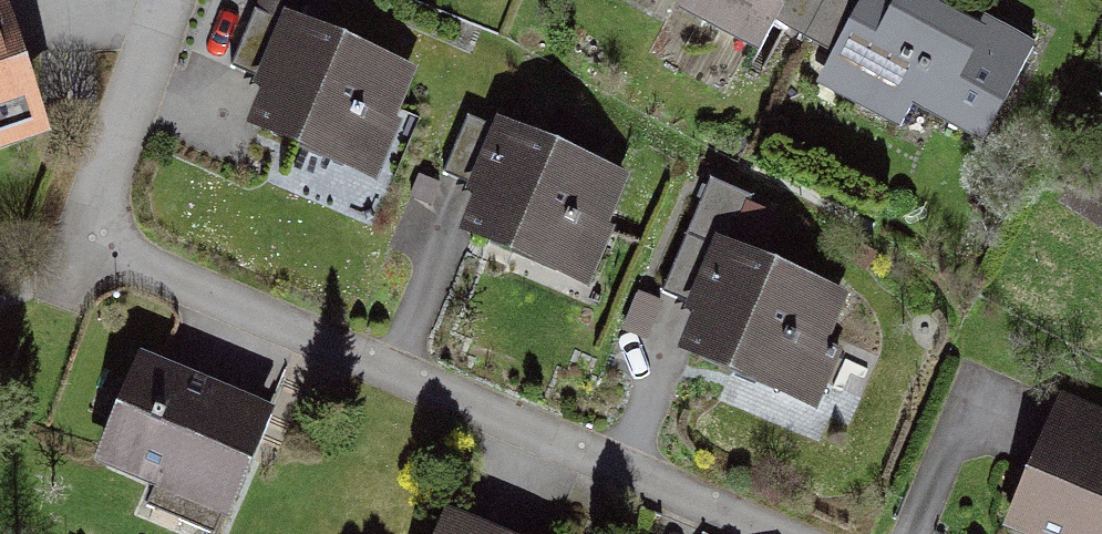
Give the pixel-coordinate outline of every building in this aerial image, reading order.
[(793,29),(806,0),(725,0),(793,29)] [(971,122),(1027,6),(1015,0),(886,0),(854,67),(971,122)] [(46,158),(3,26),(0,27),(0,174),(46,158)] [(255,131),(377,178),(414,82),(292,35),(255,131)] [(463,235),(589,283),(625,187),(500,140),(463,235)] [(688,362),(820,410),(854,317),(723,269),(688,362)] [(101,476),(220,526),(267,413),(148,363),(101,476)] [(1059,412),(1012,533),(1101,533),(1101,429),(1059,412)] [(443,523),(439,533),(471,533),(443,523)]
